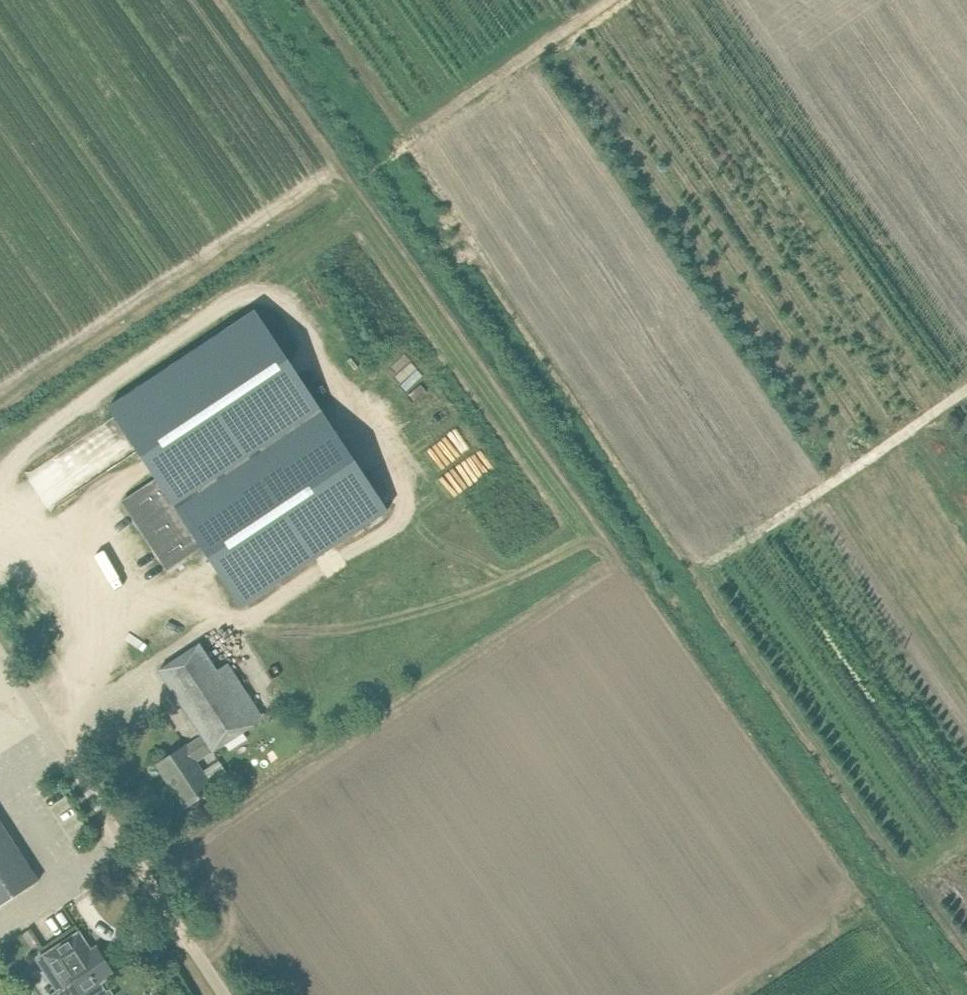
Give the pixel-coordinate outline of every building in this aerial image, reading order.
[(255,309),(108,406),(114,416),(137,450),(156,479),(123,501),(136,521),(140,528),(167,568),(201,546),(201,547),(241,606),(351,534),(317,483),(285,434),(321,410),(255,309)] [(416,358),(397,371),(413,392),(431,378),(416,358)] [(184,807),(213,788),(195,761),(212,750),(213,751),(253,725),(199,643),(159,669),(202,734),(156,764),(184,807)] [(0,821),(0,905),(38,880),(0,821)] [(89,951),(85,945),(87,944),(79,932),(43,954),(64,987),(73,981),(82,994),(87,994),(98,988),(96,985),(113,973),(96,946),(89,951)]
